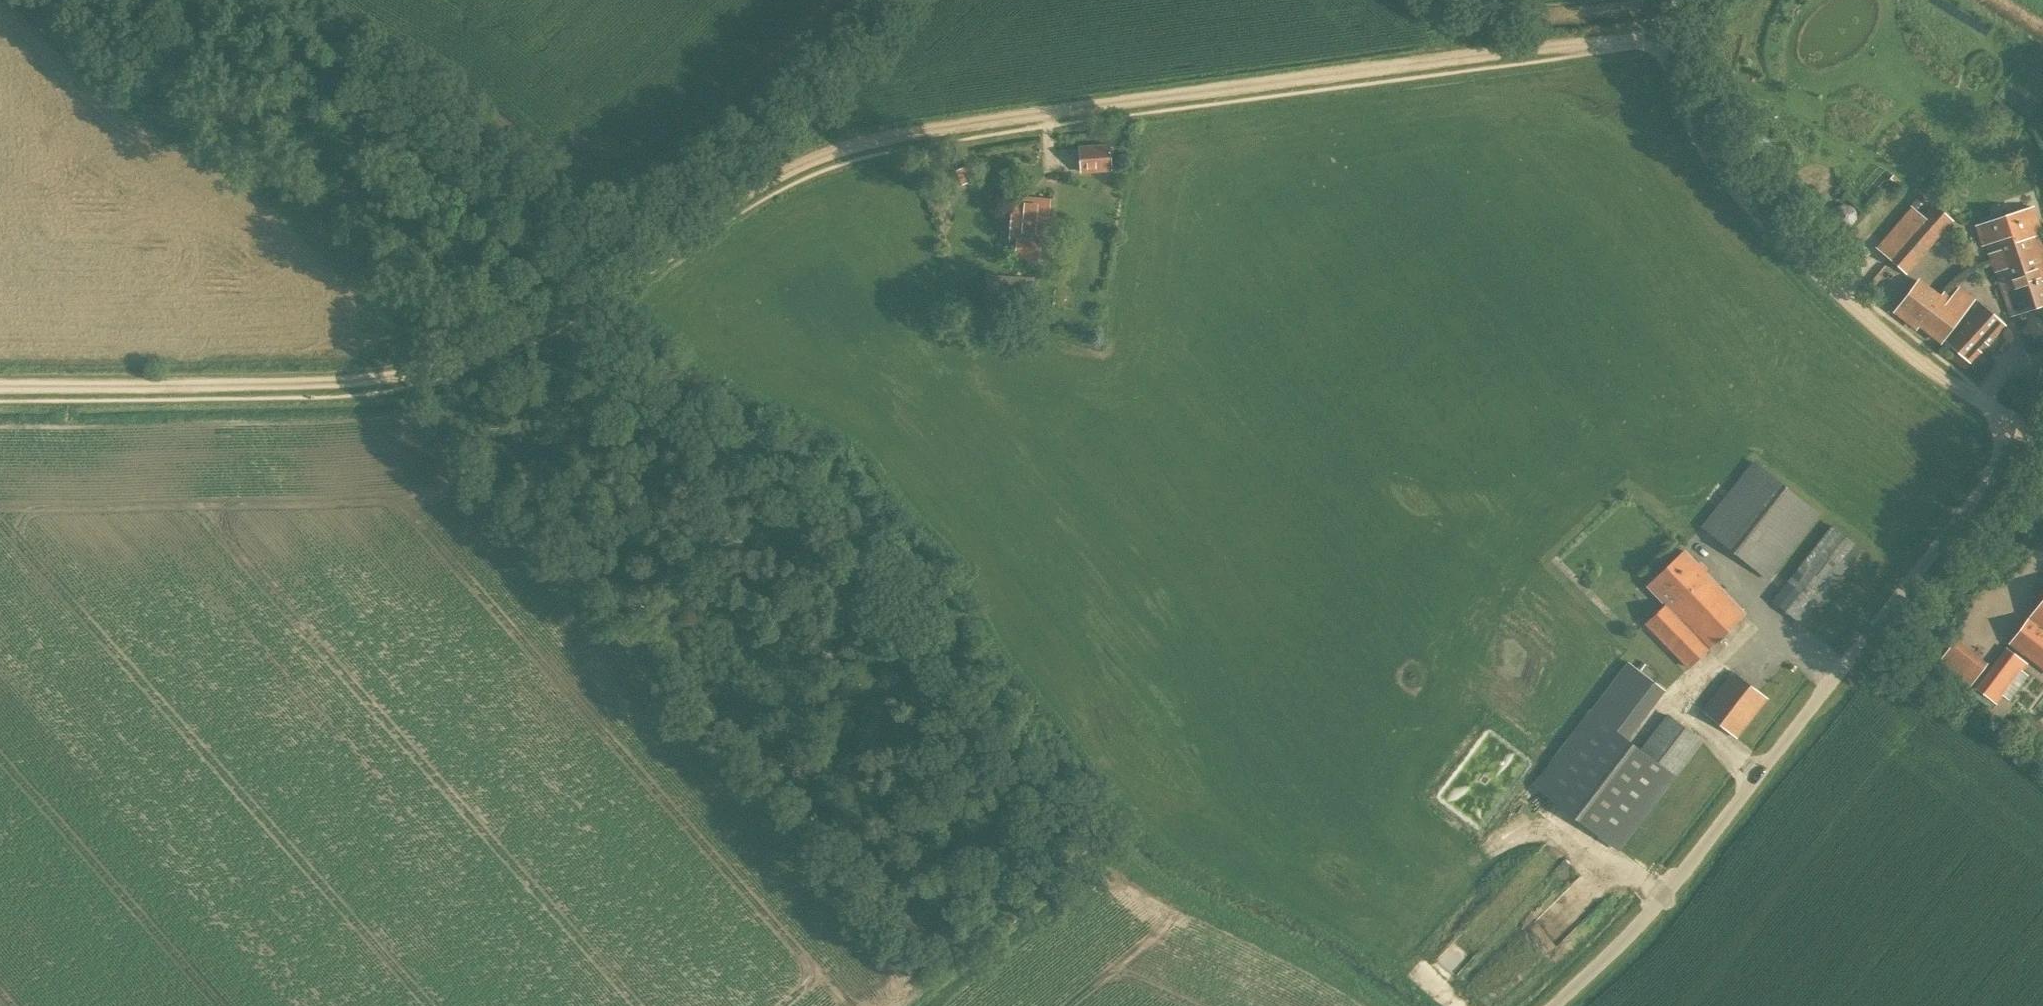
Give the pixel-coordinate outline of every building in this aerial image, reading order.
[(1107,142),(1078,144),(1080,174),(1110,172),(1107,142)] [(954,184),(971,179),(966,165),(949,170),(954,184)] [(1050,199),(1013,196),(1009,241),(1015,241),(1014,259),(1039,261),(1041,244),(1046,244),(1050,199)] [(1912,206),(1876,247),(1906,274),(1953,221),(1933,203),(1923,215),(1912,206)] [(1989,252),(1992,261),(1994,259),(2009,254),(2011,259),(2030,253),(2025,239),(2041,234),(2032,207),(1976,225),(1982,245),(1988,244),(1990,252),(1989,252)] [(1992,261),(2010,315),(2042,304),(2042,256),(2036,236),(2041,234),(2025,239),(2030,253),(2011,259),(2009,254),(1994,259),(1992,261)] [(996,275),(996,272),(987,271),(985,299),(1034,301),(1036,277),(996,275)] [(1894,313),(1914,328),(1939,296),(1940,296),(1920,280),(1894,313)] [(1939,296),(1914,328),(1937,346),(1962,313),(1940,296),(1939,296)] [(1984,341),(1989,345),(2006,326),(1979,302),(1944,340),(1971,365),(1982,352),(1978,348),(1984,341)] [(1700,527),(1767,581),(1820,514),(1753,460),(1700,527)] [(1770,601),(1800,626),(1862,549),(1831,525),(1770,601)] [(1684,549),(1647,585),(1666,604),(1646,624),(1688,668),(1745,612),(1684,549)] [(2042,669),(2042,600),(2010,644),(2042,669)] [(2027,663),(2005,646),(1975,687),(1996,704),(2002,695),(2009,700),(2028,675),(2022,670),(2027,663)] [(1972,660),(1960,676),(1969,683),(1981,667),(1972,660)] [(1627,661),(1590,710),(1532,785),(1618,851),(1703,740),(1668,712),(1640,748),(1629,739),(1666,691),(1627,661)] [(1700,710),(1737,739),(1768,699),(1732,670),(1700,710)]
